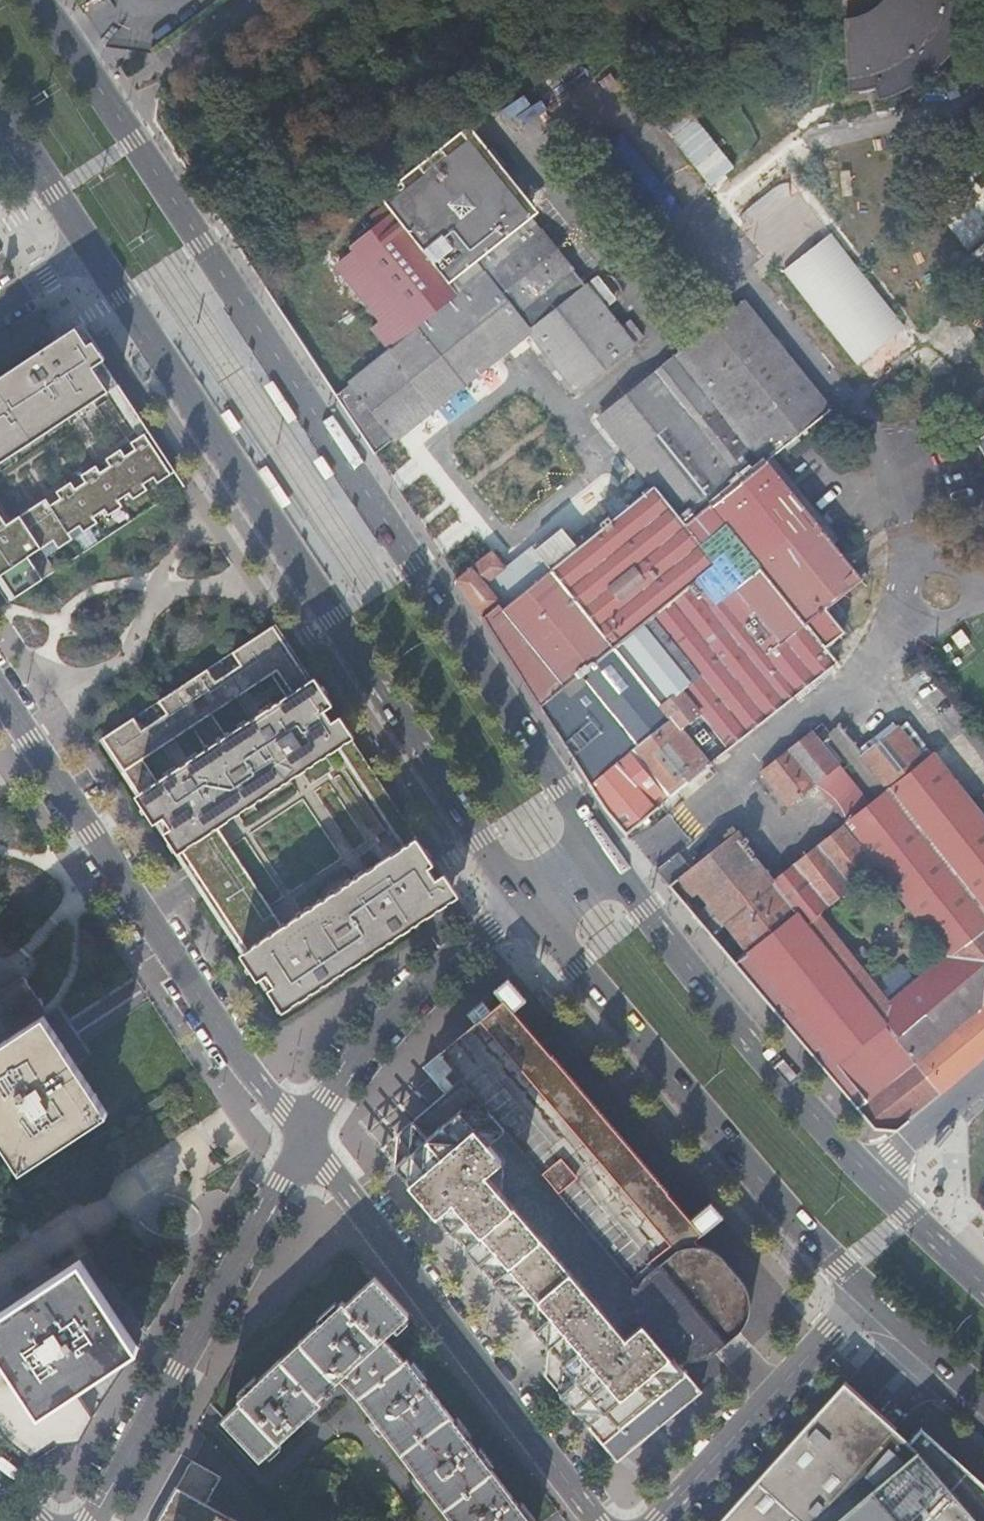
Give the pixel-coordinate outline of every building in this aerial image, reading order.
[(963,0),(885,0),(884,2),(876,9),(866,16),(857,19),(844,23),(850,93),(861,93),(869,92),(876,90),(877,101),(886,99),(903,94),(916,87),(933,76),(946,64),(955,53),(962,42),(968,29),(974,14),(977,4),(963,0)] [(659,124),(708,185),(732,166),(682,105),(659,124)] [(358,251),(339,267),(383,322),(375,328),(392,350),(349,384),(393,439),(531,330),(577,386),(631,344),(468,140),(373,215),(379,224),(353,245),(358,251)] [(951,196),(980,173),(972,164),(944,187),(951,196)] [(980,173),(951,196),(935,209),(983,270),(983,169),(980,173)] [(862,268),(800,190),(785,171),(737,208),(872,377),(920,339),(862,268)] [(805,186),(800,190),(862,268),(868,263),(805,186)] [(491,549),(456,577),(487,624),(520,675),(609,810),(626,831),(710,762),(743,735),(838,659),(825,643),(844,627),(839,621),(825,604),(830,600),(862,575),(767,457),(830,406),(745,298),(680,351),(600,416),(655,483),(608,520),(605,516),(600,520),(604,524),(575,546),(559,526),(536,544),(533,541),(507,564),(491,549)] [(627,317),(618,325),(631,341),(641,335),(627,317)] [(108,357),(84,322),(81,323),(105,359),(108,357)] [(17,452),(69,417),(80,410),(72,398),(79,393),(87,405),(118,385),(121,383),(105,359),(81,323),(51,344),(0,377),(0,463),(17,452)] [(143,417),(121,383),(118,385),(140,420),(143,417)] [(72,398),(80,410),(87,405),(79,393),(72,398)] [(187,483),(143,417),(140,420),(148,431),(175,472),(169,476),(177,489),(187,483)] [(125,504),(121,498),(132,491),(136,497),(150,488),(146,482),(157,475),(161,481),(169,476),(175,472),(148,431),(133,441),(138,448),(128,454),(123,448),(108,458),(113,464),(103,471),(99,464),(83,474),(88,480),(78,487),(74,481),(60,493),(63,497),(53,504),(51,500),(48,497),(9,523),(0,509),(0,570),(16,595),(44,577),(30,554),(55,538),(60,546),(74,537),(71,531),(82,524),(85,530),(100,520),(96,515),(107,508),(111,514),(125,504)] [(59,490),(60,493),(74,481),(59,490)] [(10,599),(16,595),(0,570),(0,584),(10,599)] [(844,617),(830,600),(825,604),(839,621),(844,617)] [(159,698),(167,711),(160,715),(150,723),(142,727),(134,715),(103,735),(187,864),(220,842),(207,822),(297,763),(302,770),(337,747),(349,738),(274,624),(233,650),(241,663),(234,667),(223,674),(216,679),(208,666),(159,698)] [(926,758),(933,752),(905,719),(898,725),(926,758)] [(974,804),(933,752),(926,758),(898,725),(864,753),(891,786),(880,795),(870,803),(822,743),(832,735),(833,733),(824,722),(813,731),(812,730),(811,732),(811,733),(766,769),(791,801),(820,779),(851,817),(795,862),(828,902),(834,898),(850,918),(894,882),(952,953),(880,1013),(855,981),(857,979),(851,972),(857,966),(844,950),(838,956),(832,949),(831,951),(806,920),(818,910),(785,870),(773,879),(751,852),(755,848),(747,838),(749,836),(747,832),(744,834),(743,833),(738,836),(734,831),(692,865),(680,850),(658,868),(781,1013),(875,1125),(897,1128),(983,1055),(983,796),(974,804)] [(891,786),(864,753),(842,726),(833,733),(832,735),(880,795),(891,786)] [(880,795),(832,735),(822,743),(870,803),(880,795)] [(349,738),(337,747),(402,845),(414,837),(349,738)] [(220,842),(187,864),(234,936),(267,913),(277,928),(283,923),(230,844),(218,824),(302,770),(297,763),(207,822),(220,842)] [(282,1000),(452,889),(417,836),(414,837),(402,845),(366,869),(371,876),(360,883),(355,876),(277,928),(267,913),(234,936),(273,994),(277,992),(282,1000)] [(795,862),(785,870),(818,910),(828,902),(795,862)] [(45,1014),(40,1007),(44,1005),(24,975),(0,991),(0,1043),(45,1014)] [(705,1355),(744,1322),(745,1320),(747,1316),(750,1304),(750,1298),(749,1292),(746,1283),(743,1278),(738,1272),(703,1231),(722,1214),(711,1202),(692,1218),(570,1075),(514,1008),(526,997),(510,978),(497,988),(505,997),(443,1051),(457,1068),(432,1089),(429,1086),(406,1106),(415,1116),(398,1132),(411,1147),(396,1161),(561,1359),(545,1373),(564,1395),(604,1442),(687,1371),(666,1347),(674,1352),(680,1355),(686,1356),(692,1357),(697,1357),(705,1355)] [(45,1014),(0,1043),(0,1138),(20,1169),(109,1111),(77,1063),(45,1014)] [(78,1387),(139,1345),(82,1258),(0,1312),(0,1351),(39,1410),(78,1387)] [(398,1298),(377,1275),(347,1302),(343,1298),(239,1396),(242,1399),(225,1416),(262,1456),(323,1399),(319,1395),(341,1374),(358,1392),(387,1431),(456,1520),(534,1520),(511,1491),(408,1356),(405,1357),(384,1335),(409,1312),(398,1298)] [(0,1351),(0,1411),(16,1435),(20,1433),(32,1450),(57,1434),(60,1437),(65,1437),(68,1441),(77,1440),(95,1413),(78,1387),(39,1410),(0,1351)] [(921,1426),(908,1440),(843,1382),(718,1520),(983,1520),(983,1483),(921,1426)] [(206,1501),(221,1473),(193,1457),(177,1488),(178,1488),(160,1520),(242,1520),(206,1501)]
